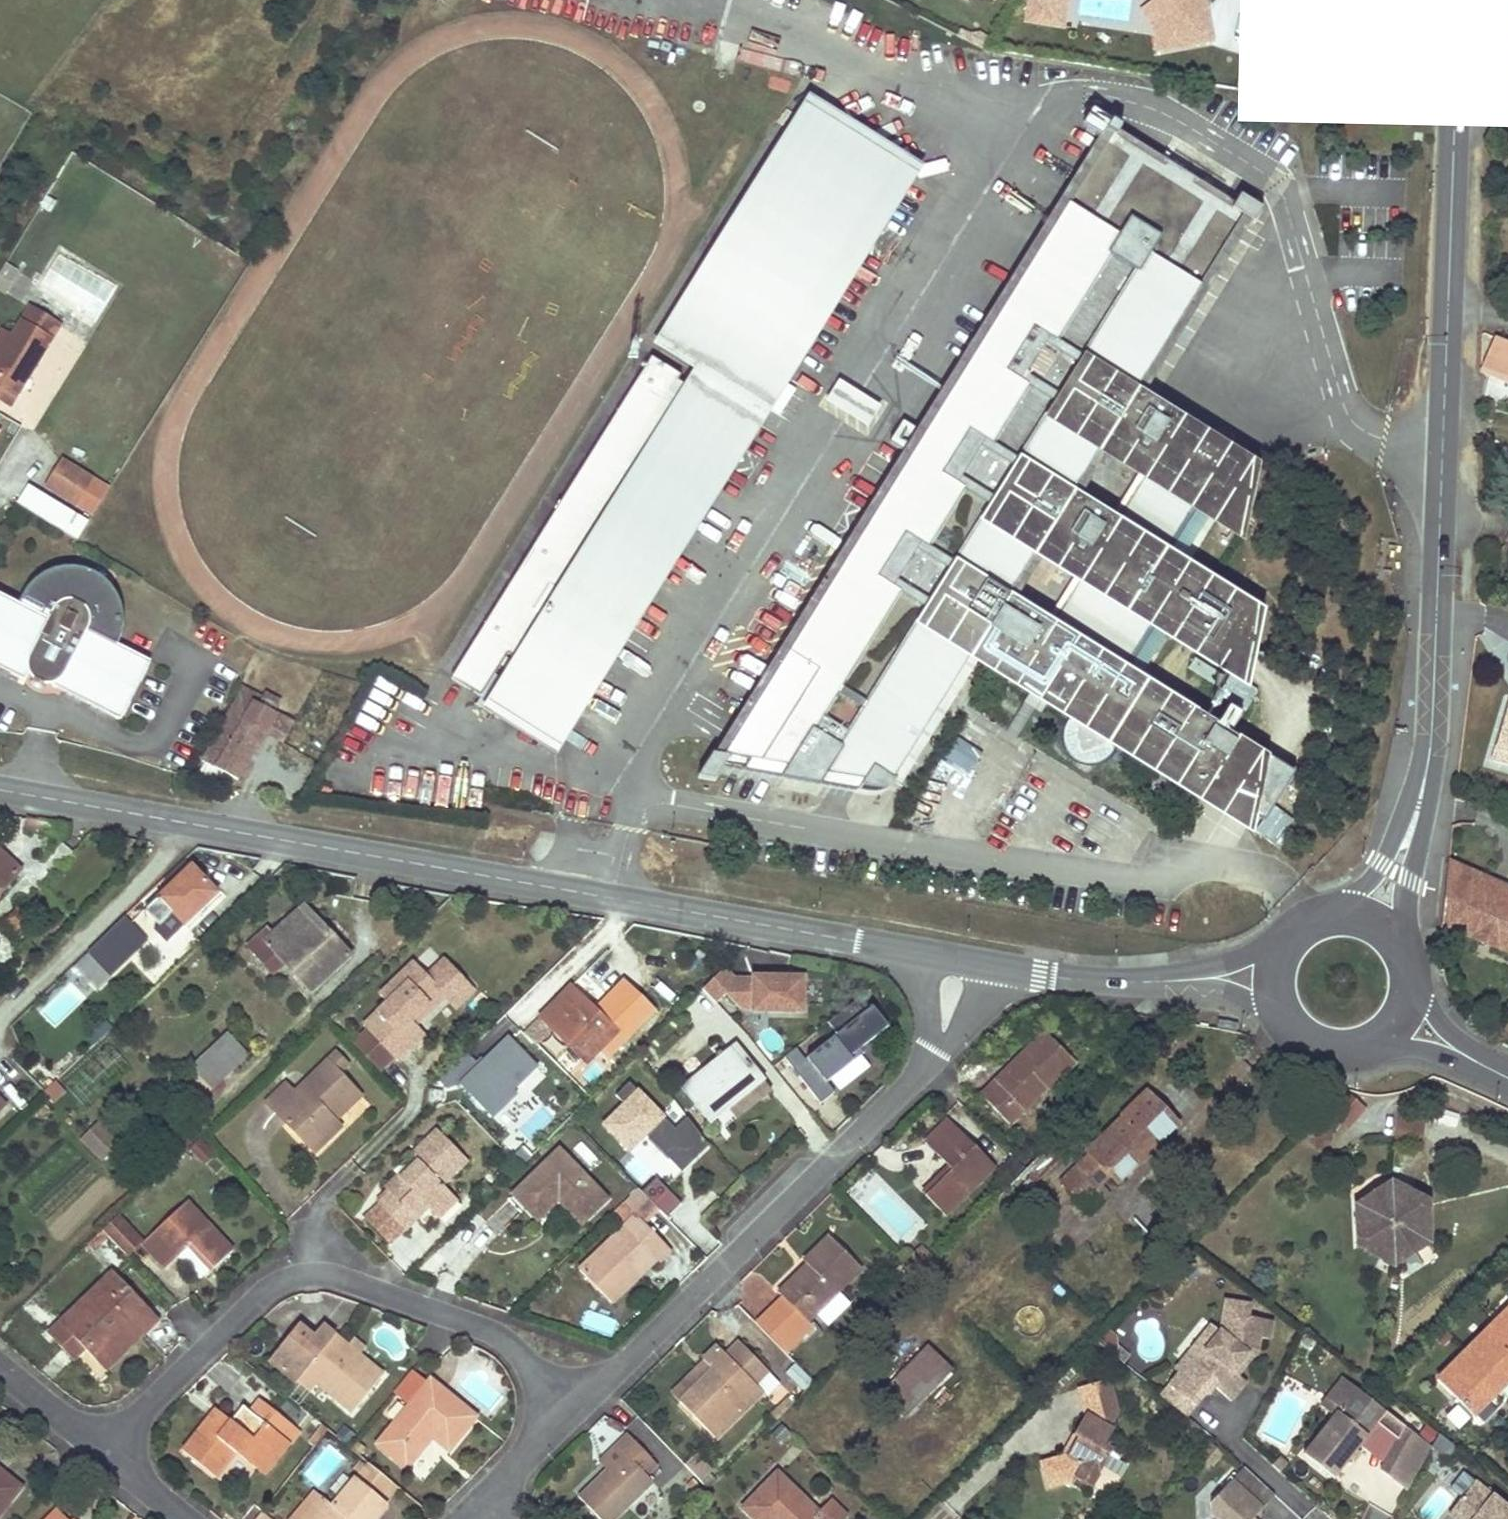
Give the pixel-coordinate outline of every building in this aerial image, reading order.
[(1066,0),(1046,0),(1042,23),(1062,26),(1066,0)] [(1141,9),(1152,24),(1155,39),(1172,36),(1168,17),(1155,0),(1153,0),(1141,9)] [(1168,17),(1172,36),(1155,39),(1157,50),(1210,40),(1204,4),(1201,0),(1155,0),(1168,17)] [(969,36),(966,41),(983,49),(989,39),(979,34),(969,36)] [(780,102),(786,78),(774,75),(768,99),(780,102)] [(914,166),(811,100),(662,336),(694,357),(697,351),(709,359),(714,369),(761,398),(764,393),(776,400),(791,376),(785,373),(914,166)] [(1005,311),(1136,390),(1241,218),(1252,226),(1260,212),(1237,198),(1232,205),(1118,134),(1120,131),(1091,113),(1080,129),(1093,138),(1098,129),(1112,139),(1005,311)] [(0,268),(0,289),(4,291),(17,270),(4,262),(0,268)] [(16,395),(58,325),(29,307),(12,335),(0,355),(0,392),(3,388),(16,395)] [(1136,390),(1005,311),(764,698),(755,693),(739,720),(747,724),(732,749),(726,758),(714,756),(699,780),(715,783),(722,770),(869,797),(873,796),(878,796),(883,794),(888,792),(971,658),(1009,598),(1036,551),(1072,494),(1098,451),(1122,412),(1136,390)] [(12,335),(2,329),(0,331),(0,355),(12,335)] [(1482,371),(1507,383),(1507,344),(1496,338),(1482,371)] [(681,377),(652,360),(452,681),(481,698),(508,656),(523,665),(510,686),(569,722),(609,657),(593,647),(602,632),(576,615),(567,631),(542,615),(556,593),(623,635),(755,423),(699,388),(695,394),(677,383),(681,377)] [(881,409),(840,384),(828,404),(868,430),(881,409)] [(16,395),(3,388),(0,392),(0,398),(11,404),(16,395)] [(1143,426),(1156,404),(1136,390),(1122,412),(1143,426)] [(1258,467),(1156,404),(1143,426),(1122,412),(1098,451),(1140,477),(1114,521),(1072,494),(1036,551),(1079,579),(1051,624),(1009,598),(971,658),(988,669),(1031,695),(1028,701),(1035,705),(1042,710),(1047,705),(1071,719),(1068,724),(1065,730),(1064,737),(1065,744),(1067,750),(1071,756),(1077,760),(1083,763),(1089,765),(1096,764),(1102,762),(1109,758),(1114,753),(1116,748),(1201,800),(1255,833),(1292,775),(1284,770),(1268,759),(1140,680),(1130,674),(1159,628),(1169,634),(1249,683),(1254,658),(1263,613),(1200,574),(1181,562),(1178,567),(1163,558),(1193,509),(1208,519),(1225,530),(1244,541),(1258,467)] [(103,488),(62,462),(47,488),(88,513),(103,488)] [(865,508),(875,487),(858,479),(848,500),(865,508)] [(78,539),(89,520),(26,485),(16,505),(78,539)] [(1208,519),(1193,509),(1163,558),(1178,567),(1181,562),(1208,519)] [(24,682),(27,675),(36,671),(43,674),(49,677),(50,686),(121,721),(150,662),(116,646),(101,639),(106,631),(120,638),(121,634),(121,631),(122,627),(122,623),(122,619),(121,614),(120,610),(119,605),(117,600),(115,596),(113,592),(110,588),(107,584),(104,581),(101,578),(96,576),(90,573),(84,571),(78,570),(71,569),(64,569),(58,570),(52,572),(47,575),(42,578),(37,582),(31,588),(28,592),(25,596),(21,600),(18,605),(0,596),(0,669),(24,682)] [(623,635),(556,593),(542,615),(567,631),(576,615),(602,632),(593,647),(609,657),(623,635)] [(1130,674),(1140,680),(1169,634),(1159,628),(1130,674)] [(116,646),(120,638),(106,631),(101,639),(116,646)] [(27,675),(50,686),(49,677),(43,674),(36,671),(27,675)] [(267,706),(269,702),(271,699),(244,684),(201,759),(236,780),(264,732),(244,721),(257,700),(267,706)] [(504,712),(555,744),(569,722),(510,686),(505,695),(512,699),(504,712)] [(512,699),(505,695),(497,707),(504,712),(512,699)] [(294,722),(267,706),(257,700),(244,721),(264,732),(282,743),(294,722)] [(1504,701),(1486,763),(1507,769),(1507,702),(1504,701)] [(18,870),(0,853),(0,891),(18,870)] [(1507,892),(1507,890),(1507,888),(1447,860),(1441,924),(1507,954),(1507,893),(1507,892)] [(174,882),(160,896),(146,909),(160,924),(161,923),(173,912),(185,924),(218,892),(192,865),(181,876),(173,868),(167,874),(174,882)] [(310,989),(351,953),(303,903),(272,930),(265,936),(286,961),(310,989)] [(185,924),(173,912),(161,923),(173,935),(185,924)] [(24,928),(10,914),(4,918),(18,933),(24,928)] [(107,971),(126,954),(144,938),(124,916),(88,950),(107,971)] [(265,936),(272,930),(268,924),(247,942),(273,972),(286,961),(265,936)] [(368,1028),(381,1041),(393,1055),(398,1059),(424,1033),(417,1026),(448,996),(412,960),(379,993),(387,1001),(364,1023),(368,1028)] [(702,988),(716,1002),(726,992),(741,1007),(752,1008),(752,1011),(801,1012),(803,978),(785,977),(770,976),(753,976),(752,982),(737,982),(731,976),(723,967),(702,988)] [(540,1015),(552,1027),(585,1060),(615,1031),(569,985),(540,1015)] [(831,1038),(805,1058),(823,1083),(824,1082),(862,1053),(859,1049),(866,1044),(886,1028),(871,1008),(863,1013),(854,1001),(826,1023),(835,1034),(831,1038)] [(524,1030),(536,1043),(552,1027),(540,1015),(524,1030)] [(354,1041),(380,1067),(393,1055),(381,1041),(368,1028),(354,1041)] [(524,1030),(505,1049),(487,1068),(499,1080),(536,1043),(524,1030)] [(1020,1055),(1026,1060),(1049,1037),(1044,1032),(1020,1055)] [(194,1069),(189,1074),(184,1078),(201,1096),(246,1054),(227,1034),(192,1067),(194,1069)] [(1048,1088),(1061,1075),(1074,1062),(1049,1037),(1026,1060),(1020,1055),(980,1094),(1008,1123),(1046,1086),(1048,1088)] [(859,1049),(862,1053),(869,1048),(866,1044),(859,1049)] [(683,1086),(696,1102),(708,1118),(761,1077),(735,1045),(683,1086)] [(338,1071),(342,1067),(346,1063),(336,1051),(295,1090),(274,1110),(314,1151),(341,1126),(334,1119),(331,1116),(357,1091),(338,1071)] [(601,1122),(626,1149),(642,1133),(674,1166),(683,1157),(687,1162),(707,1143),(704,1140),(684,1115),(672,1127),(626,1080),(613,1093),(621,1102),(601,1122)] [(286,1081),(266,1100),(274,1110),(295,1090),(286,1081)] [(334,1119),(360,1094),(357,1091),(331,1116),(334,1119)] [(1119,1116),(1120,1117),(1121,1117),(1087,1151),(1089,1153),(1061,1180),(1082,1202),(1101,1184),(1099,1182),(1109,1173),(1117,1182),(1177,1124),(1145,1091),(1119,1116)] [(1367,1106),(1351,1094),(1336,1114),(1351,1126),(1367,1106)] [(534,1137),(549,1120),(538,1110),(523,1127),(534,1137)] [(1425,1116),(1399,1114),(1396,1143),(1422,1146),(1425,1116)] [(952,1170),(939,1182),(925,1195),(945,1215),(995,1166),(949,1119),(925,1142),(952,1170)] [(122,1145),(101,1124),(84,1142),(104,1163),(122,1145)] [(379,1202),(405,1229),(428,1207),(439,1218),(457,1201),(446,1190),(472,1165),(439,1130),(413,1155),(415,1158),(408,1165),(411,1168),(402,1176),(400,1173),(386,1186),(391,1191),(379,1202)] [(532,1217),(578,1173),(556,1149),(509,1193),(532,1217)] [(1034,1182),(1046,1171),(1057,1160),(1051,1152),(1027,1173),(1034,1182)] [(554,1197),(578,1221),(603,1198),(578,1173),(532,1217),(533,1218),(554,1197)] [(1357,1247),(1375,1257),(1394,1267),(1393,1260),(1420,1242),(1426,1245),(1425,1203),(1388,1183),(1389,1191),(1364,1207),(1355,1205),(1357,1247)] [(1364,1207),(1389,1191),(1388,1183),(1355,1205),(1364,1207)] [(1089,1209),(1108,1191),(1101,1184),(1082,1202),(1089,1209)] [(635,1186),(621,1201),(632,1213),(641,1222),(656,1208),(635,1186)] [(142,1241),(154,1254),(165,1266),(192,1242),(213,1265),(232,1249),(186,1201),(142,1241)] [(379,1202),(366,1215),(391,1242),(405,1229),(379,1202)] [(636,1267),(643,1261),(649,1255),(653,1259),(655,1261),(667,1250),(641,1222),(632,1213),(576,1268),(598,1291),(611,1278),(618,1285),(631,1273),(628,1269),(633,1264),(636,1267)] [(117,1214),(102,1229),(112,1239),(124,1252),(139,1237),(117,1214)] [(97,1253),(112,1239),(102,1229),(87,1243),(97,1253)] [(782,1297),(776,1302),(771,1308),(799,1337),(812,1325),(807,1320),(860,1267),(828,1235),(804,1260),(811,1267),(803,1275),(799,1271),(777,1293),(782,1297)] [(1394,1267),(1426,1245),(1420,1242),(1393,1260),(1394,1267)] [(598,1291),(609,1302),(653,1259),(649,1255),(643,1261),(636,1267),(633,1264),(628,1269),(631,1273),(618,1285),(611,1278),(598,1291)] [(83,1347),(96,1361),(150,1310),(113,1271),(53,1328),(67,1342),(73,1336),(83,1347)] [(1232,1372),(1249,1352),(1252,1355),(1256,1351),(1258,1338),(1266,1340),(1269,1322),(1247,1318),(1249,1305),(1224,1301),(1219,1333),(1205,1350),(1196,1343),(1175,1370),(1179,1373),(1169,1386),(1193,1406),(1204,1393),(1206,1395),(1213,1387),(1225,1397),(1240,1379),(1236,1375),(1232,1372)] [(104,1369),(157,1317),(150,1310),(96,1361),(104,1369)] [(586,1310),(580,1326),(611,1337),(617,1321),(586,1310)] [(1438,1381),(1475,1419),(1507,1386),(1507,1312),(1438,1381)] [(356,1351),(354,1353),(352,1355),(346,1350),(349,1346),(347,1344),(322,1323),(312,1335),(298,1324),(269,1358),(296,1380),(298,1378),(303,1371),(314,1380),(350,1411),(382,1373),(358,1353),(356,1351)] [(1205,1350),(1219,1333),(1211,1325),(1196,1343),(1205,1350)] [(71,1358),(83,1347),(73,1336),(67,1342),(53,1328),(47,1333),(71,1358)] [(354,1353),(356,1351),(358,1353),(364,1346),(353,1337),(347,1344),(349,1346),(346,1350),(352,1355),(354,1353)] [(712,1368),(696,1384),(680,1400),(678,1401),(715,1439),(762,1392),(766,1396),(780,1383),(738,1340),(724,1354),(716,1345),(702,1358),(704,1360),(712,1368)] [(884,1391),(895,1403),(906,1414),(948,1372),(925,1350),(884,1391)] [(1236,1375),(1252,1355),(1249,1352),(1232,1372),(1236,1375)] [(704,1360),(672,1392),(680,1400),(696,1384),(712,1368),(704,1360)] [(789,1374),(805,1391),(813,1382),(797,1366),(789,1374)] [(309,1387),(314,1380),(303,1371),(298,1378),(309,1387)] [(406,1406),(425,1383),(412,1372),(392,1395),(406,1406)] [(430,1436),(438,1442),(446,1449),(474,1415),(429,1378),(425,1383),(406,1406),(376,1443),(405,1467),(425,1442),(420,1438),(425,1432),(430,1436)] [(1333,1416),(1354,1388),(1341,1378),(1320,1405),(1333,1416)] [(1230,1401),(1245,1382),(1240,1379),(1225,1397),(1230,1401)] [(1116,1414),(1108,1380),(1077,1389),(1084,1416),(1073,1435),(1077,1438),(1066,1457),(1059,1458),(1040,1464),(1047,1489),(1067,1484),(1071,1487),(1075,1479),(1090,1489),(1100,1471),(1111,1451),(1103,1446),(1112,1430),(1108,1427),(1116,1414)] [(1193,1406),(1169,1386),(1160,1397),(1184,1417),(1193,1406)] [(1360,1445),(1377,1423),(1396,1439),(1383,1463),(1379,1470),(1406,1491),(1430,1448),(1354,1388),(1333,1416),(1302,1454),(1333,1479),(1360,1445)] [(258,1400),(249,1411),(258,1419),(267,1426),(276,1415),(258,1400)] [(267,1426),(258,1419),(249,1411),(242,1406),(229,1422),(224,1429),(208,1417),(181,1451),(214,1477),(234,1452),(255,1468),(280,1437),(289,1426),(276,1415),(267,1426)] [(214,1410),(208,1417),(224,1429),(229,1422),(214,1410)] [(1383,1463),(1396,1439),(1377,1423),(1360,1445),(1383,1463)] [(1193,1444),(1203,1432),(1199,1429),(1189,1441),(1193,1444)] [(425,1432),(420,1438),(425,1442),(430,1436),(425,1432)] [(593,1512),(599,1518),(616,1518),(654,1482),(647,1475),(657,1466),(628,1435),(618,1445),(624,1452),(605,1470),(578,1496),(593,1512)] [(1073,1435),(1059,1458),(1066,1457),(1077,1438),(1073,1435)] [(287,1443),(280,1437),(255,1468),(262,1474),(287,1443)] [(624,1452),(618,1445),(598,1463),(605,1470),(624,1452)] [(1109,1475),(1120,1456),(1111,1451),(1100,1471),(1109,1475)] [(304,1515),(289,1516),(289,1518),(372,1518),(385,1503),(379,1498),(391,1483),(366,1463),(331,1506),(319,1496),(304,1515)] [(1273,1494),(1243,1467),(1211,1502),(1211,1503),(1211,1514),(1217,1518),(1253,1518),(1252,1518),(1273,1494)] [(1100,1471),(1090,1489),(1102,1497),(1109,1496),(1118,1482),(1109,1475),(1100,1471)] [(0,1472),(0,1513),(20,1488),(0,1472)] [(756,1518),(823,1518),(777,1474),(744,1507),(756,1518)] [(1075,1479),(1071,1487),(1085,1496),(1090,1489),(1075,1479)] [(1474,1482),(1449,1514),(1455,1518),(1507,1518),(1507,1509),(1474,1482)]
